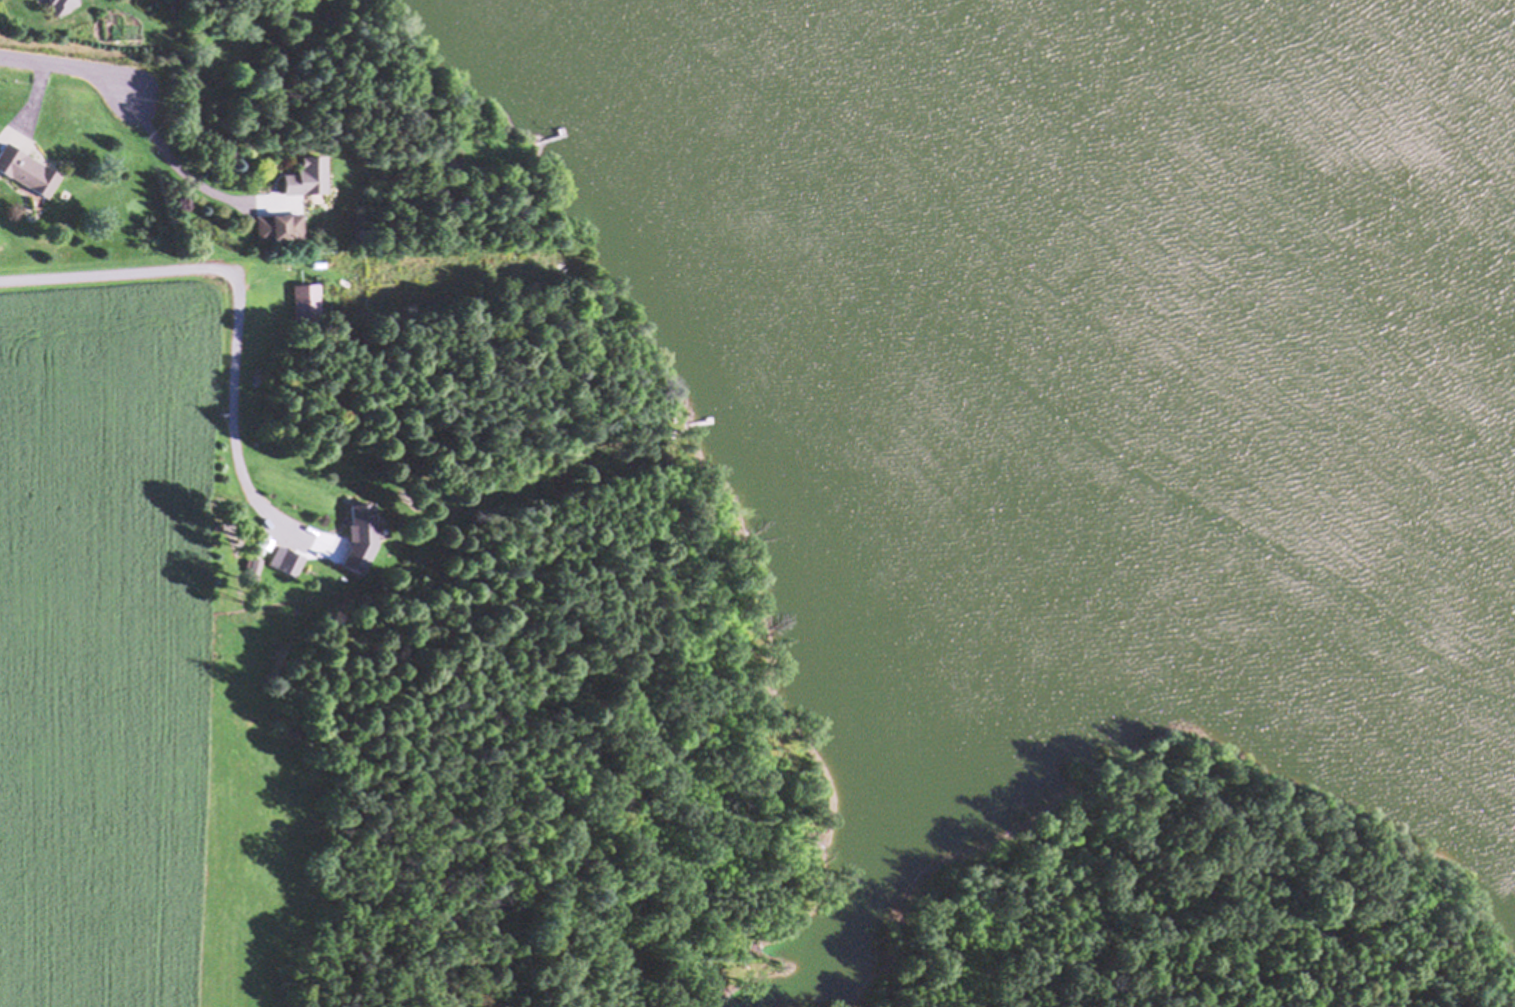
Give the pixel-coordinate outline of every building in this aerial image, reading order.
[(47,17),(76,9),(73,0),(42,0),(47,17)] [(55,178),(0,144),(0,145),(0,177),(40,202),(55,178)] [(298,241),(298,216),(253,216),(253,241),(298,241)] [(317,327),(314,284),(288,286),(291,328),(317,327)] [(365,505),(341,505),(343,572),(367,571),(365,505)] [(265,566),(290,579),(300,560),(274,547),(265,566)]
